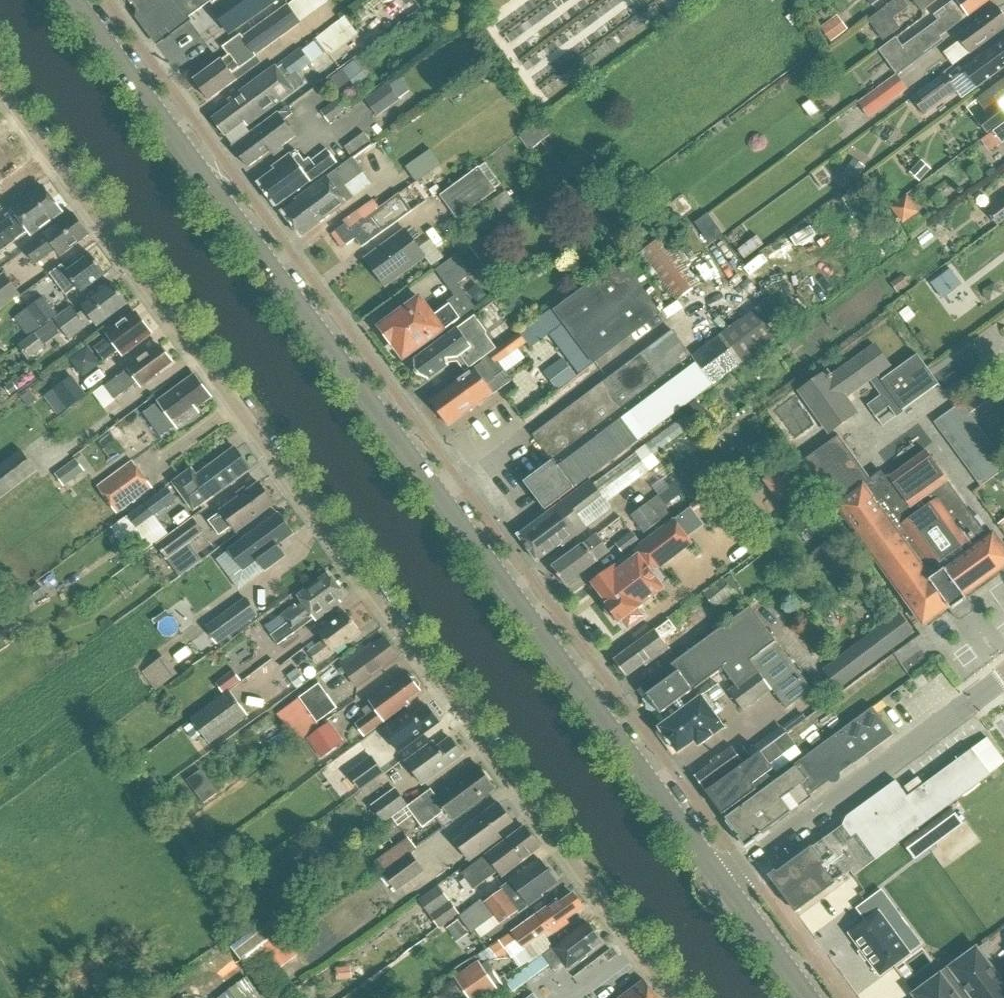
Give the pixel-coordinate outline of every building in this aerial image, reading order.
[(211,1),(211,0),(143,0),(146,3),(147,2),(149,6),(150,5),(169,31),(211,1)] [(211,1),(214,4),(210,7),(230,34),(277,0),(211,0),(211,1)] [(869,20),(884,40),(901,28),(894,19),(909,7),(904,0),(896,0),(869,20)] [(991,0),(954,0),(934,15),(938,20),(903,46),(897,37),(879,50),(897,75),(944,41),(941,36),(991,0)] [(923,12),(939,0),(914,0),(923,12)] [(244,38),(243,36),(226,48),(231,54),(222,60),(222,59),(195,79),(210,100),(237,80),(233,73),(256,56),(255,54),(301,21),(289,5),(244,38)] [(1003,29),(1003,17),(997,8),(958,37),(971,54),(1003,29)] [(346,15),(315,36),(329,56),(359,34),(346,15)] [(831,42),(848,29),(838,16),(821,28),(831,42)] [(1003,68),(1003,41),(965,70),(978,87),(1003,68)] [(293,78),(312,64),(301,49),(282,62),(293,78)] [(356,87),(368,78),(355,61),(331,79),(338,89),(350,80),(356,87)] [(215,117),(228,135),(245,122),(248,126),(296,90),(277,65),(230,100),(233,104),(215,117)] [(925,115),(957,91),(945,74),(912,98),(925,115)] [(869,118),(907,89),(897,75),(858,103),(869,118)] [(978,99),(988,113),(978,121),(987,134),(1003,121),(1003,106),(1002,104),(1003,103),(1003,80),(978,99)] [(378,116),(400,100),(387,82),(382,86),(383,87),(366,99),(378,116)] [(329,123),(352,105),(343,94),(321,112),(329,123)] [(811,117),(819,111),(810,100),(803,106),(811,117)] [(288,107),(234,146),(249,167),(281,144),(283,146),(296,137),(284,120),(293,113),(288,107)] [(530,152),(552,136),(542,123),(518,140),(527,153),(530,152)] [(364,131),(344,146),(351,155),(371,141),(364,131)] [(430,148),(405,165),(415,180),(441,163),(430,148)] [(278,206),(337,163),(328,150),(313,161),(311,157),(305,161),(297,150),(274,167),(276,169),(260,181),(278,206)] [(365,172),(354,157),(296,200),(297,201),(283,211),(302,237),(355,197),(346,186),(365,172)] [(920,181),(931,169),(922,161),(911,173),(920,181)] [(480,167),(440,196),(458,220),(497,191),(480,167)] [(823,183),(817,175),(808,182),(814,190),(823,183)] [(17,241),(16,240),(29,230),(33,235),(63,212),(44,186),(13,208),(16,212),(0,224),(0,253),(17,241)] [(492,202),(503,217),(518,206),(507,191),(492,202)] [(345,224),(337,231),(347,245),(356,239),(362,247),(412,210),(399,193),(364,219),(358,211),(355,213),(347,220),(346,220),(346,221),(345,222),(345,223),(345,224)] [(903,224),(920,212),(908,195),(891,207),(903,224)] [(998,227),(1003,222),(1003,201),(988,213),(998,227)] [(90,234),(75,213),(27,249),(38,263),(58,248),(62,255),(90,234)] [(695,221),(708,242),(722,234),(708,213),(695,221)] [(426,257),(406,229),(369,256),(389,283),(426,257)] [(929,231),(917,239),(923,247),(934,238),(929,231)] [(480,260),(496,248),(486,235),(470,247),(480,260)] [(640,253),(676,301),(701,283),(665,235),(640,253)] [(739,250),(745,258),(764,244),(758,235),(739,250)] [(92,254),(69,272),(63,266),(52,274),(68,295),(78,287),(82,292),(107,273),(92,254)] [(472,275),(457,255),(436,270),(451,290),(472,275)] [(662,313),(622,260),(554,311),(594,364),(662,313)] [(943,297),(962,282),(950,266),(931,281),(943,297)] [(891,284),(901,277),(897,272),(888,279),(891,284)] [(21,295),(5,273),(0,277),(0,311),(21,295)] [(898,293),(908,285),(902,276),(901,277),(891,284),(898,293)] [(73,306),(56,319),(70,338),(95,320),(99,326),(129,304),(114,284),(84,306),(86,309),(79,314),(73,306)] [(433,340),(445,331),(444,329),(475,306),(464,290),(448,302),(450,305),(435,316),(422,298),(410,307),(409,305),(395,314),(397,316),(382,327),(386,332),(383,333),(388,340),(390,338),(405,358),(419,348),(420,350),(433,340)] [(44,297),(16,318),(30,337),(58,315),(44,297)] [(778,336),(790,327),(769,299),(692,356),(673,330),(534,435),(553,460),(525,481),(546,510),(575,488),(576,489),(779,337),(778,336)] [(907,323),(916,317),(908,307),(900,313),(907,323)] [(111,335),(95,348),(105,361),(121,349),(125,355),(126,354),(127,355),(137,348),(136,347),(152,334),(150,332),(152,331),(144,321),(143,322),(136,313),(109,333),(111,335)] [(465,372),(498,348),(488,334),(487,331),(476,315),(415,360),(415,372),(418,375),(429,381),(451,365),(450,364),(451,363),(459,363),(465,372)] [(28,360),(46,347),(36,334),(19,346),(28,360)] [(495,392),(512,380),(499,362),(527,342),(522,335),(431,400),(450,425),(478,405),(482,405),(497,394),(495,392)] [(8,349),(16,343),(11,337),(3,343),(8,349)] [(870,379),(881,395),(897,417),(905,411),(904,409),(939,384),(918,354),(882,379),(879,375),(893,366),(876,343),(830,376),(827,371),(801,391),(831,433),(857,414),(845,396),(870,379)] [(84,378),(102,364),(88,346),(70,360),(84,378)] [(129,368),(129,369),(106,386),(116,399),(138,382),(142,387),(146,385),(147,387),(157,379),(155,378),(158,376),(157,375),(173,362),(170,359),(172,357),(165,348),(163,349),(161,346),(150,355),(148,354),(129,368)] [(547,373),(560,390),(576,377),(564,361),(547,373)] [(158,401),(161,404),(149,413),(165,434),(176,426),(178,429),(201,412),(198,408),(212,397),(195,374),(158,401)] [(53,389),(68,410),(88,395),(73,375),(53,389)] [(11,395),(19,390),(13,382),(5,388),(11,395)] [(962,402),(935,422),(945,436),(972,416),(962,402)] [(612,508),(608,502),(661,463),(654,454),(693,425),(686,415),(646,444),(644,441),(636,447),(638,450),(593,484),(591,481),(520,534),(539,561),(562,544),(564,547),(588,528),(587,526),(612,508)] [(891,478),(889,475),(886,477),(882,471),(871,479),(839,435),(807,459),(839,503),(837,505),(924,624),(948,607),(951,611),(969,598),(966,594),(1003,566),(1003,546),(994,533),(989,536),(948,481),(949,480),(928,451),(891,478)] [(235,446),(197,474),(192,468),(172,483),(194,512),(201,506),(214,497),(252,469),(235,446)] [(22,449),(0,465),(0,500),(38,471),(22,449)] [(65,487),(85,471),(76,459),(56,474),(65,487)] [(133,461),(98,487),(118,514),(153,488),(133,461)] [(763,477),(779,500),(797,487),(782,465),(763,477)] [(232,527),(237,533),(276,504),(260,482),(209,520),(220,535),(232,527)] [(137,528),(177,499),(168,487),(128,516),(137,528)] [(660,494),(631,516),(645,533),(673,512),(660,494)] [(280,514),(231,549),(245,569),(259,559),(267,569),(286,555),(278,545),(294,533),(280,514)] [(193,518),(157,545),(168,560),(205,532),(193,518)] [(607,603),(610,608),(607,610),(615,621),(618,618),(621,622),(623,620),(629,627),(644,616),(638,608),(665,588),(651,569),(656,566),(659,570),(694,544),(674,518),(633,550),(637,554),(619,568),(616,565),(593,583),(608,603),(607,603)] [(624,554),(640,542),(632,531),(616,543),(624,554)] [(553,567),(566,584),(611,551),(598,534),(553,567)] [(813,554),(830,577),(856,558),(838,534),(813,554)] [(266,627),(272,635),(271,635),(279,646),(315,619),(317,620),(342,601),(341,599),(346,595),(330,572),(298,596),(303,602),(298,606),(295,603),(280,615),(281,615),(266,627)] [(705,592),(717,607),(741,588),(729,573),(705,592)] [(219,645),(259,615),(246,597),(206,627),(219,645)] [(726,693),(719,684),(688,707),(682,699),(725,669),(737,687),(730,692),(744,712),(773,690),(787,708),(813,689),(751,606),(641,687),(667,722),(660,727),(679,753),(696,741),(700,746),(726,727),(722,723),(724,722),(717,712),(720,710),(715,702),(726,693)] [(335,652),(362,632),(347,612),(320,633),(325,640),(310,651),(318,663),(334,652),(335,652)] [(839,690),(915,633),(900,612),(823,669),(839,690)] [(645,663),(647,666),(670,649),(663,640),(677,630),(669,620),(615,659),(616,666),(622,674),(627,676),(645,663)] [(386,637),(368,650),(365,645),(340,664),(358,688),(400,656),(386,637)] [(160,661),(145,672),(158,689),(172,678),(160,661)] [(297,688),(306,681),(297,668),(287,676),(297,688)] [(224,694),(242,681),(234,670),(216,683),(224,694)] [(369,701),(376,710),(356,724),(365,736),(410,703),(408,700),(422,691),(420,689),(421,684),(417,679),(411,677),(410,675),(393,687),(388,686),(369,701)] [(276,711),(297,742),(320,726),(318,722),(338,708),(320,684),(291,704),(289,702),(276,711)] [(249,716),(230,691),(191,719),(211,745),(249,716)] [(410,709),(383,729),(400,752),(441,722),(427,704),(414,714),(410,709)] [(813,797),(811,794),(854,763),(894,734),(875,709),(798,765),(809,780),(784,798),(793,811),(813,797)] [(345,742),(330,721),(307,738),(322,758),(345,742)] [(778,774),(803,755),(787,733),(707,791),(724,813),(757,789),(754,784),(774,769),(778,774)] [(992,774),(1003,765),(1003,759),(988,737),(972,748),(908,796),(896,780),(847,816),(843,824),(852,837),(858,833),(877,859),(992,774)] [(439,747),(434,741),(406,761),(424,785),(464,755),(452,738),(439,747)] [(706,789),(750,757),(744,748),(738,753),(733,746),(712,762),(713,763),(696,776),(706,789)] [(373,756),(348,774),(361,791),(385,773),(373,756)] [(446,810),(453,820),(483,798),(481,795),(494,785),(479,765),(438,796),(432,788),(408,806),(423,827),(446,810)] [(747,845),(793,811),(784,798),(809,780),(798,765),(726,817),(747,845)] [(196,795),(204,806),(218,795),(210,784),(196,795)] [(397,788),(372,805),(385,822),(409,805),(397,788)] [(465,834),(456,841),(471,861),(502,838),(499,833),(514,822),(499,802),(461,829),(465,834)] [(855,875),(877,859),(858,833),(852,837),(843,824),(814,846),(813,844),(777,871),(776,869),(771,873),(770,877),(797,913),(837,883),(837,882),(851,871),(855,875)] [(503,877),(542,848),(525,826),(463,873),(475,889),(499,871),(503,877)] [(413,854),(384,874),(397,891),(425,871),(413,854)] [(542,895),(559,882),(541,859),(501,888),(502,889),(486,902),(484,899),(461,916),(472,931),(494,915),(501,924),(519,910),(521,912),(542,895)] [(460,914),(440,886),(420,900),(440,928),(460,914)] [(558,899),(513,932),(525,948),(550,929),(553,933),(569,922),(567,919),(584,907),(574,893),(561,902),(558,899)] [(863,925),(847,937),(877,977),(878,976),(877,975),(902,956),(903,958),(904,957),(875,918),(888,908),(877,894),(853,912),(863,925)] [(457,942),(468,934),(458,920),(448,928),(457,942)] [(279,932),(271,922),(244,942),(269,976),(279,969),(298,955),(280,931),(279,932)] [(602,943),(587,923),(544,955),(551,964),(555,969),(563,963),(568,969),(602,943)] [(498,960),(511,952),(503,940),(491,948),(498,960)] [(977,949),(916,994),(918,997),(1003,997),(1003,985),(977,949)] [(551,964),(544,955),(507,983),(514,992),(551,964)] [(479,961),(455,977),(469,997),(484,997),(498,989),(479,961)] [(338,980),(352,978),(351,966),(336,967),(338,980)] [(214,997),(258,997),(262,995),(247,975),(214,997)] [(644,980),(620,997),(651,997),(655,995),(644,980)] [(434,991),(433,990),(422,997),(439,997),(434,991)]
